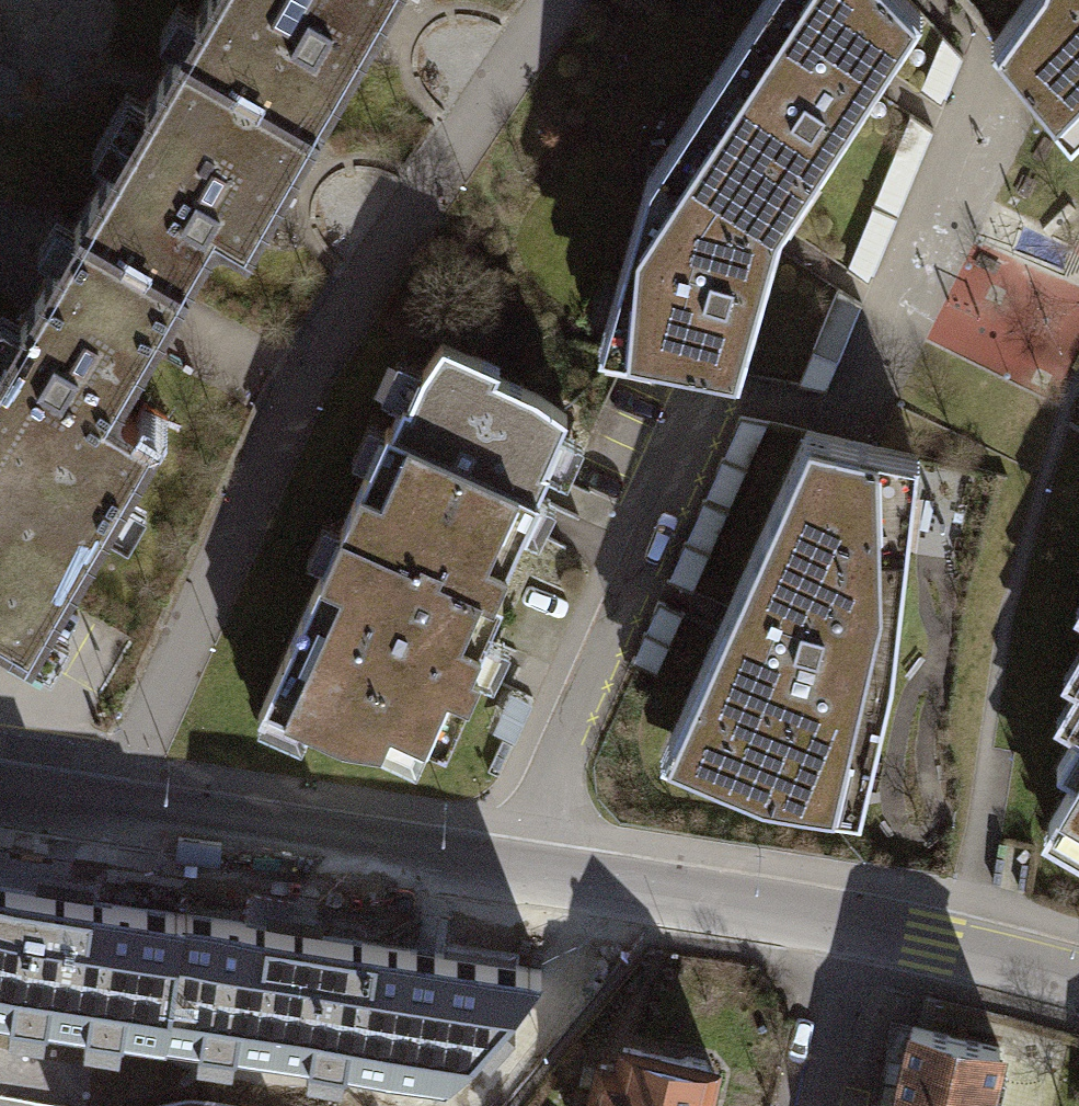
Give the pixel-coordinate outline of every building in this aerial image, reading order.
[(169,47),(309,126),(379,5),(382,0),(196,0),(169,47)] [(638,176),(703,196),(755,143),(807,169),(869,76),(911,11),(901,0),(753,0),(681,108),(699,118),(663,181),(639,174),(638,176)] [(982,42),(1045,117),(1063,99),(1078,115),(1078,0),(1012,0),(982,42)] [(953,55),(932,33),(909,91),(932,105),(953,55)] [(169,47),(68,221),(176,285),(208,228),(238,246),(287,163),(309,126),(169,47)] [(923,128),(900,113),(836,268),(860,283),(923,128)] [(703,196),(638,176),(596,320),(620,327),(612,351),(729,373),(766,242),(771,223),(807,169),(755,143),(703,196)] [(68,221),(53,248),(0,339),(0,421),(118,490),(150,434),(105,408),(149,332),(163,307),(176,285),(68,221)] [(852,302),(828,287),(789,384),(816,389),(852,302)] [(377,425),(376,428),(529,496),(530,493),(527,492),(532,481),(539,464),(535,462),(557,412),(530,392),(486,373),(489,364),(433,339),(412,369),(398,400),(393,398),(381,426),(377,425)] [(730,414),(657,580),(683,591),(759,421),(730,414)] [(118,490),(0,421),(0,642),(22,655),(118,490)] [(529,496),(376,428),(253,702),(332,737),(372,742),(381,722),(435,747),(469,670),(461,667),(493,596),(485,593),(529,496)] [(796,429),(651,754),(752,798),(849,812),(883,671),(908,454),(796,429)] [(648,599),(621,660),(647,672),(674,611),(648,599)] [(1064,680),(1078,689),(1057,725),(1069,732),(1049,766),(1068,777),(1040,824),(1078,847),(1078,654),(1064,680)] [(20,1013),(21,1006),(18,1006),(20,991),(47,995),(44,1016),(88,1023),(94,990),(120,994),(116,1020),(114,1020),(113,1027),(160,1034),(179,913),(0,886),(0,1010),(20,1013)] [(342,1062),(445,1077),(480,1038),(469,1036),(472,1004),(504,1010),(542,968),(179,913),(160,1034),(208,1041),(209,1035),(207,1035),(211,1007),(238,1012),(233,1045),(319,1058),(320,1052),(317,1052),(319,1036),(346,1040),(342,1062)] [(989,1046),(902,1025),(883,1105),(975,1105),(989,1046)] [(702,1067),(613,1047),(608,1068),(590,1063),(584,1088),(580,1087),(575,1105),(693,1105),(702,1067)]
